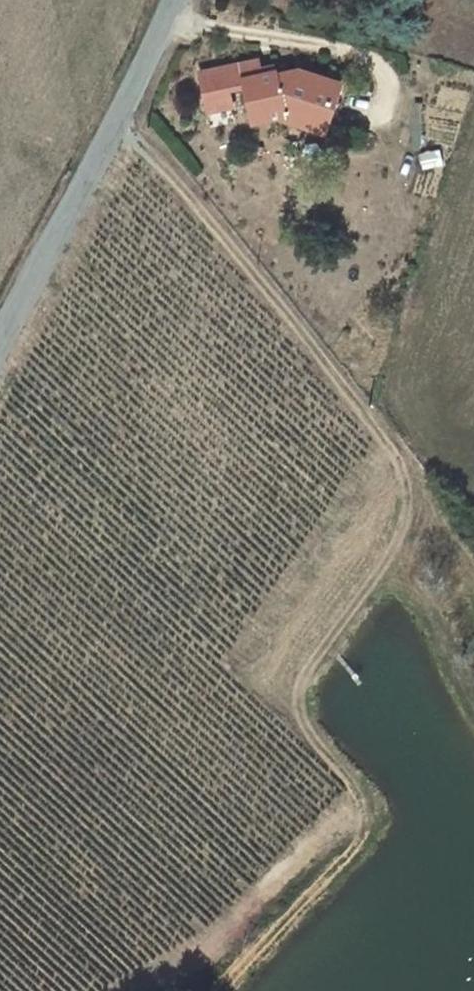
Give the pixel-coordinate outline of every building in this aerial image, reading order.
[(253,123),(279,117),(286,115),(285,111),(325,124),(339,84),(300,71),(278,75),(270,77),(269,75),(263,76),(262,71),(260,61),(200,74),(207,107),(233,101),(230,89),(244,80),(253,123)] [(270,77),(278,75),(276,68),(262,71),(263,76),(269,75),(270,77)] [(233,101),(207,107),(209,112),(234,107),(233,101)] [(323,132),(325,124),(285,111),(286,115),(279,117),(323,132)]
